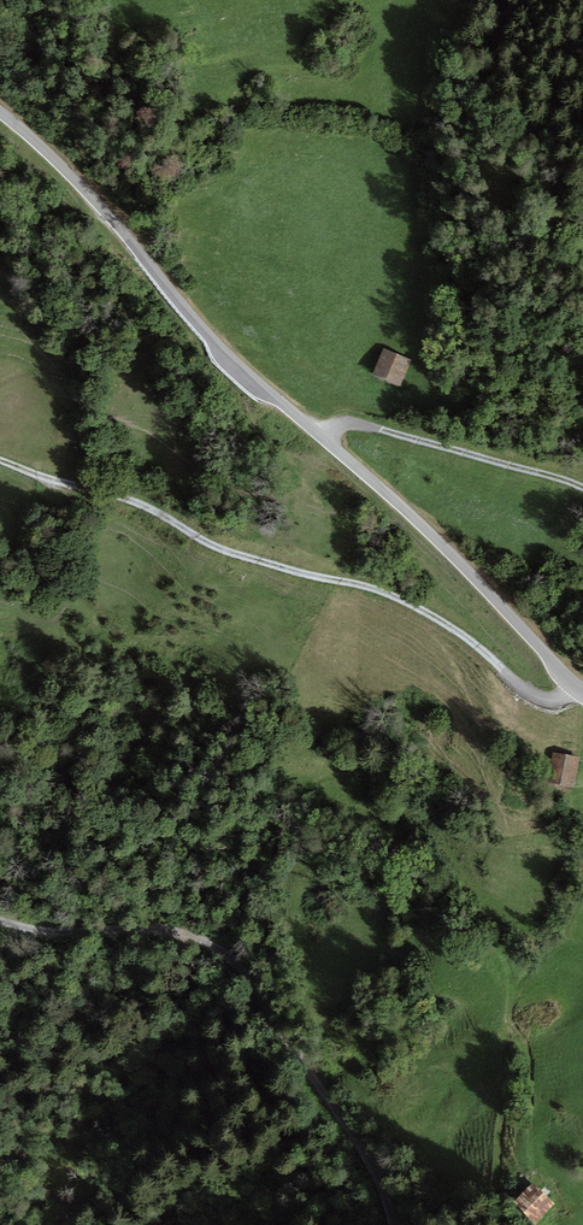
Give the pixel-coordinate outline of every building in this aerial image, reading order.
[(409,367),(380,354),(368,380),(396,394),(409,367)] [(579,758),(552,755),(548,784),(576,787),(579,758)] [(534,1186),(516,1204),(533,1221),(551,1203),(534,1186)]
